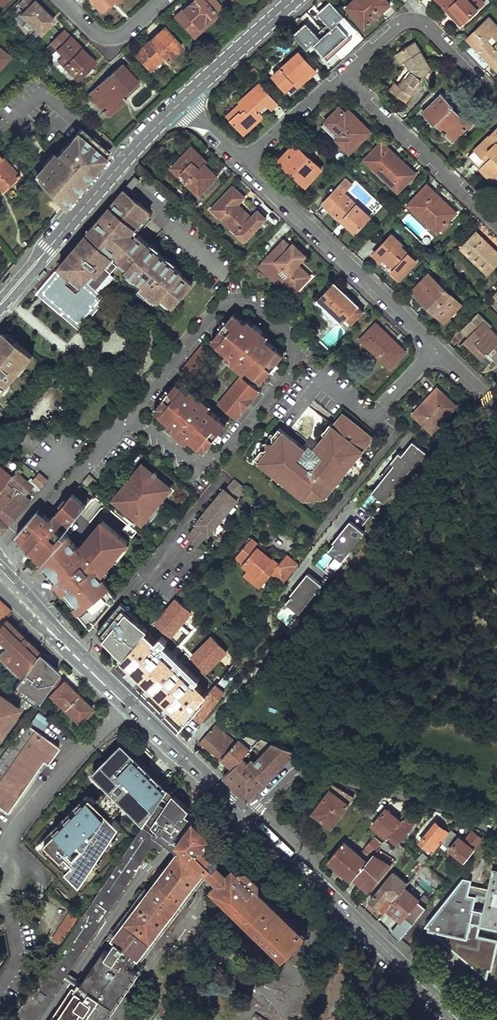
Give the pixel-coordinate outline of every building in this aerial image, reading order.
[(104,14),(118,0),(90,0),(104,14)] [(211,0),(193,0),(173,18),(191,38),(215,16),(212,13),(218,8),(211,0)] [(305,47),(310,43),(324,58),(349,36),(346,33),(353,27),(329,0),(326,0),(315,10),(329,26),(318,36),(304,20),(291,32),(305,47)] [(387,0),(352,0),(346,6),(364,26),(390,3),(387,0)] [(449,12),(453,8),(456,11),(455,12),(454,13),(455,15),(462,22),(482,2),(480,0),(438,0),(449,12)] [(53,21),(33,2),(20,15),(26,21),(21,26),(28,34),(33,28),(40,35),(53,21)] [(489,17),(468,38),(496,69),(496,51),(485,38),(490,33),(496,40),(496,26),(489,17)] [(48,41),(55,32),(50,28),(43,37),(48,41)] [(181,48),(163,28),(133,55),(148,71),(162,58),(166,62),(181,48)] [(75,81),(93,63),(68,37),(50,55),(75,81)] [(432,68),(416,42),(397,53),(404,63),(406,62),(410,70),(400,85),(396,82),(390,90),(407,103),(432,68)] [(316,69),(299,51),(273,75),(286,89),(294,81),(298,86),(316,69)] [(9,59),(0,52),(0,70),(9,59)] [(139,87),(119,65),(86,95),(106,116),(139,87)] [(261,84),(227,115),(244,134),(263,116),(258,110),(266,104),(271,109),(278,103),(261,84)] [(455,106),(442,93),(425,110),(456,142),(475,123),(467,115),(464,118),(453,107),(455,106)] [(322,125),(350,152),(371,131),(350,109),(346,113),(340,107),(322,125)] [(110,151),(81,127),(60,151),(37,178),(62,206),(110,151)] [(469,155),(494,180),(496,177),(496,127),(469,155)] [(383,141),(366,159),(399,190),(416,172),(383,141)] [(323,169),(296,145),(281,161),(308,185),(323,169)] [(217,174),(189,148),(169,169),(197,195),(217,174)] [(0,157),(0,192),(18,177),(0,157)] [(346,178),(324,202),(356,232),(371,216),(344,191),(352,184),(346,178)] [(428,183),(409,203),(439,230),(440,228),(444,232),(453,223),(449,220),(457,211),(428,183)] [(211,210),(244,242),(264,220),(256,212),(249,219),(236,206),(243,199),(231,188),(211,210)] [(58,267),(61,270),(95,291),(120,261),(128,268),(126,272),(141,285),(137,290),(146,297),(148,294),(157,302),(160,298),(171,308),(191,285),(179,276),(181,274),(136,236),(134,238),(130,235),(148,213),(133,198),(135,196),(128,190),(117,203),(114,201),(104,213),(91,229),(93,231),(88,237),(85,235),(75,248),(58,267)] [(477,230),(462,247),(489,271),(496,263),(496,248),(477,230)] [(403,242),(392,232),(372,254),(399,279),(417,259),(401,244),(403,242)] [(278,277),(295,293),(309,278),(297,267),(306,257),(294,245),(290,249),(283,242),(258,269),(273,283),(278,277)] [(101,297),(95,291),(61,270),(59,272),(57,274),(54,271),(35,294),(60,315),(61,314),(76,326),(101,297)] [(462,303),(429,272),(413,290),(446,320),(462,303)] [(363,311),(333,284),(318,300),(346,326),(349,322),(351,325),(363,311)] [(227,353),(224,357),(244,373),(247,370),(262,382),(272,370),(274,371),(280,365),(278,363),(286,353),(280,348),(278,350),(265,340),(268,337),(248,320),(245,324),(239,319),(241,316),(236,312),(227,322),(224,320),(219,327),(222,329),(212,341),(227,353)] [(478,313),(463,329),(470,335),(464,341),(484,359),(490,352),(496,358),(496,332),(478,313)] [(320,340),(328,348),(346,332),(338,323),(320,340)] [(362,340),(392,368),(408,351),(377,323),(362,340)] [(16,374),(14,373),(24,362),(25,363),(31,356),(14,342),(13,343),(2,334),(0,336),(0,393),(16,374)] [(212,354),(201,345),(178,373),(189,381),(212,354)] [(259,392),(240,377),(217,404),(236,420),(259,392)] [(164,397),(154,410),(169,422),(166,426),(186,442),(189,438),(204,451),(214,438),(217,440),(222,433),(220,432),(228,421),(223,416),(220,419),(208,409),(211,405),(191,389),(188,393),(182,388),(184,385),(178,380),(169,391),(167,389),(161,395),(164,397)] [(459,407),(439,389),(416,415),(435,433),(459,407)] [(261,448),(256,455),(281,476),(280,478),(286,483),(287,481),(307,497),(314,497),(316,500),(318,496),(324,496),(336,481),(339,484),(344,477),(343,473),(347,473),(353,466),(351,464),(373,437),(344,412),(334,424),(331,422),(323,431),(326,434),(315,447),(310,442),(306,447),(280,426),(274,432),(272,430),(267,436),(267,440),(264,440),(259,446),(261,448)] [(414,439),(403,454),(400,452),(372,489),(388,501),(427,449),(414,439)] [(21,466),(0,448),(0,493),(21,466)] [(0,493),(0,533),(2,535),(29,502),(26,500),(28,497),(25,495),(32,487),(35,490),(39,485),(41,487),(47,480),(44,477),(46,474),(43,472),(41,475),(39,473),(33,479),(31,477),(27,482),(20,476),(28,466),(24,463),(21,466),(0,493)] [(142,463),(113,499),(142,522),(171,487),(156,475),(158,472),(154,470),(153,472),(142,463)] [(88,473),(82,481),(86,484),(92,476),(88,473)] [(234,478),(226,488),(224,487),(193,524),(195,525),(187,535),(199,545),(207,535),(209,536),(239,500),(237,498),(245,487),(234,478)] [(90,498),(77,487),(67,498),(65,495),(59,502),(62,505),(50,518),(37,508),(15,533),(41,563),(64,535),(62,532),(90,498)] [(329,574),(366,531),(352,519),(315,563),(329,574)] [(102,520),(79,548),(66,533),(64,535),(41,563),(92,624),(117,594),(103,577),(108,571),(105,568),(114,558),(117,560),(128,546),(125,544),(127,541),(102,520)] [(267,550),(251,537),(235,556),(243,562),(242,563),(248,568),(243,573),(259,587),(271,573),(282,583),(298,564),(286,554),(279,563),(265,552),(267,550)] [(308,571),(286,600),(302,611),(324,582),(308,571)] [(192,613),(175,598),(154,622),(171,637),(192,613)] [(0,602),(0,619),(1,617),(9,610),(0,602)] [(122,602),(99,630),(126,659),(150,630),(138,620),(139,619),(122,602)] [(35,652),(36,650),(1,617),(0,619),(0,655),(19,673),(35,652)] [(226,653),(210,636),(191,656),(207,673),(216,683),(218,685),(225,675),(240,656),(231,648),(226,653)] [(19,673),(13,683),(35,700),(45,687),(54,673),(55,672),(40,659),(41,658),(35,652),(19,673)] [(200,702),(211,689),(182,665),(160,691),(192,717),(202,703),(200,702)] [(63,708),(75,694),(54,673),(45,687),(50,692),(49,694),(63,708)] [(216,683),(211,689),(200,702),(202,703),(192,717),(201,724),(225,691),(224,690),(231,680),(225,675),(218,685),(216,683)] [(77,722),(89,708),(75,694),(63,708),(77,722)] [(0,695),(0,724),(4,719),(2,717),(12,703),(0,695)] [(216,724),(199,743),(220,760),(237,741),(216,724)] [(28,726),(24,730),(21,728),(0,757),(0,808),(5,811),(41,759),(45,763),(57,746),(28,726)] [(237,741),(220,760),(231,770),(243,757),(252,748),(260,739),(243,734),(237,741)] [(297,752),(260,739),(252,748),(260,755),(255,761),(252,758),(248,762),(243,757),(231,770),(223,778),(241,796),(241,795),(247,800),(249,800),(297,752)] [(139,763),(165,788),(167,785),(120,740),(90,771),(106,786),(93,799),(99,805),(103,801),(109,807),(106,811),(111,816),(123,803),(116,796),(121,792),(102,774),(111,765),(106,760),(120,745),(132,756),(127,762),(134,768),(139,763)] [(123,803),(143,822),(165,788),(139,763),(134,768),(127,762),(132,756),(120,745),(106,760),(111,765),(102,774),(121,792),(116,796),(123,803)] [(333,783),(311,812),(332,828),(355,796),(333,783)] [(185,811),(188,806),(167,785),(165,788),(143,822),(79,916),(60,945),(10,1019),(25,1019),(27,1017),(31,1019),(36,1019),(152,844),(160,849),(166,839),(185,811)] [(41,845),(80,882),(91,865),(90,863),(97,857),(98,855),(106,843),(104,841),(110,835),(112,834),(119,823),(111,816),(106,811),(109,807),(103,801),(99,805),(93,799),(89,795),(41,845)] [(401,819),(385,806),(370,824),(386,837),(387,836),(401,819)] [(189,814),(185,811),(166,839),(169,841),(182,850),(211,869),(219,859),(206,847),(214,835),(214,831),(212,829),(208,829),(194,815),(193,817),(189,814)] [(401,819),(387,836),(396,844),(398,843),(417,821),(406,813),(401,819)] [(432,853),(441,842),(449,831),(435,820),(417,841),(432,853)] [(441,842),(448,848),(458,835),(451,829),(449,831),(441,842)] [(448,848),(447,848),(463,861),(482,838),(472,829),(464,839),(459,834),(458,835),(448,848)] [(373,854),(378,847),(382,843),(374,836),(365,847),(373,854)] [(349,881),(353,877),(367,860),(344,840),(326,861),(349,881)] [(382,843),(378,847),(396,858),(404,848),(398,843),(396,844),(393,848),(384,840),(382,843)] [(396,858),(378,847),(373,854),(367,860),(353,877),(367,891),(396,858)] [(121,939),(140,952),(145,957),(180,912),(211,869),(182,850),(117,936),(121,939)] [(417,859),(423,864),(429,857),(423,852),(417,859)] [(223,880),(231,870),(223,863),(219,859),(211,869),(215,872),(223,880)] [(423,865),(419,861),(412,869),(416,873),(423,865)] [(443,880),(426,863),(419,869),(436,886),(443,880)] [(236,865),(231,870),(223,880),(218,885),(242,908),(260,925),(255,930),(284,958),(287,960),(312,934),(264,887),(265,886),(265,878),(253,867),(245,867),(244,868),(241,866),(236,865)] [(493,868),(489,888),(471,884),(472,878),(464,876),(425,925),(487,979),(489,970),(492,971),(496,946),(496,939),(478,935),(481,925),(496,929),(496,869),(493,868)] [(385,909),(404,886),(407,883),(393,871),(368,900),(382,912),(385,909)] [(417,897),(404,886),(385,909),(399,921),(392,930),(400,937),(425,905),(416,898),(417,897)] [(79,916),(70,910),(51,939),(60,945),(79,916)] [(90,1019),(108,1019),(142,970),(132,964),(137,958),(140,952),(121,939),(114,950),(107,945),(67,1005),(90,1019)] [(67,1005),(56,1019),(90,1019),(67,1005)]
